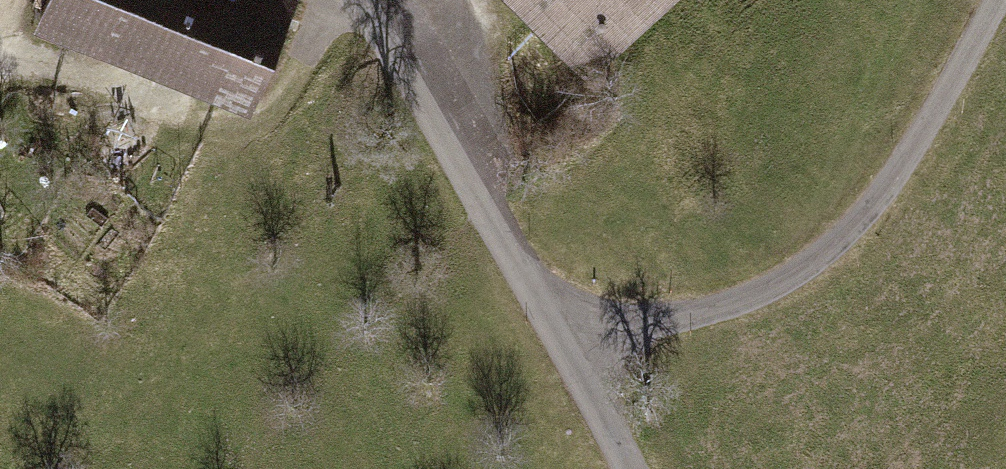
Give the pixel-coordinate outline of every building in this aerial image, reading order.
[(35,10),(250,101),(292,0),(39,0),(35,10)] [(540,24),(512,52),(512,83),(547,117),(663,0),(516,0),(540,24)]
